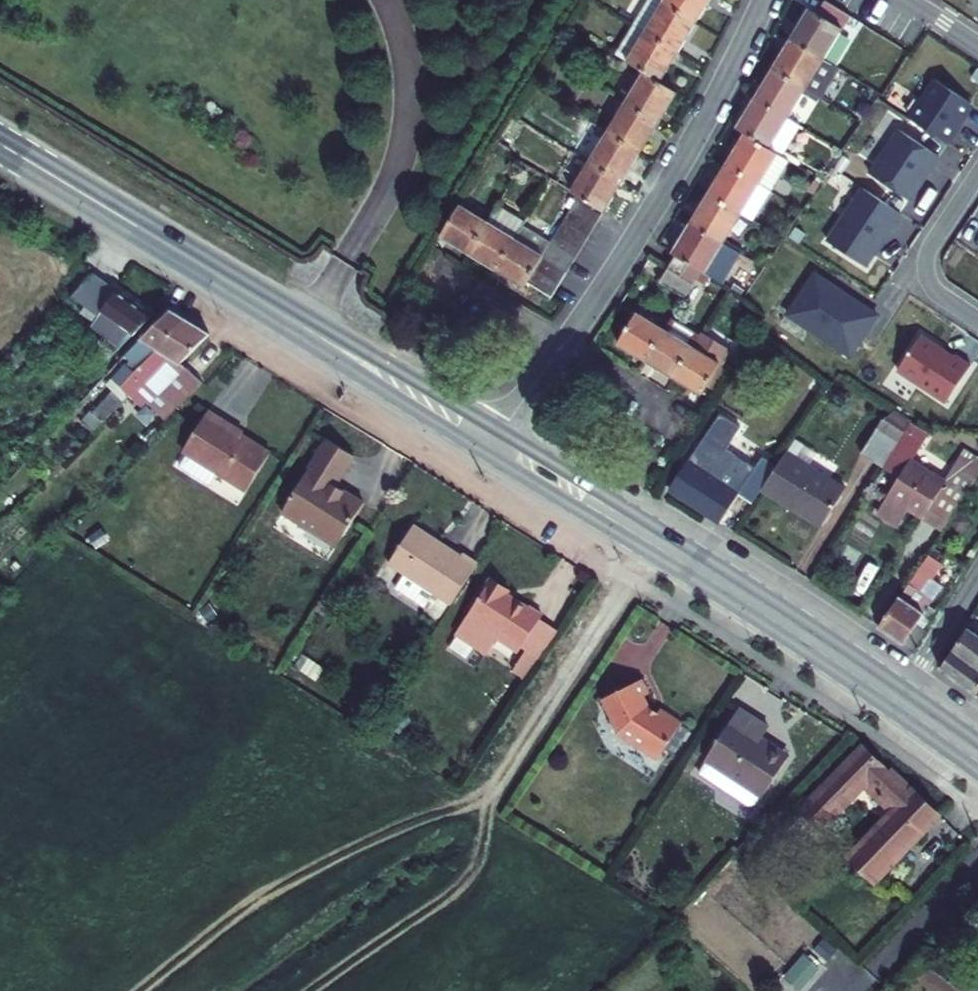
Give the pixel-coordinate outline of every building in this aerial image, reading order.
[(678,53),(696,24),(657,0),(649,0),(634,26),(678,53)] [(696,24),(710,0),(657,0),(696,24)] [(790,39),(823,59),(849,16),(825,2),(817,14),(808,9),(790,39)] [(643,73),(659,83),(678,53),(634,26),(615,56),(643,73)] [(815,97),(834,66),(823,59),(790,39),(771,70),(805,90),(815,97)] [(805,90),(771,70),(754,99),(787,119),(805,90)] [(676,93),(659,83),(643,73),(625,103),(658,123),(676,93)] [(969,103),(933,79),(907,118),(945,144),(955,129),(953,128),(969,103)] [(787,119),(754,99),(735,130),(743,135),(777,155),(796,125),(787,119)] [(658,123),(625,103),(607,133),(639,153),(658,123)] [(933,154),(892,127),(863,171),(902,197),(922,167),(923,168),(933,154)] [(639,153),(607,133),(589,162),(621,182),(639,153)] [(777,155),(743,135),(726,164),(769,191),(788,162),(777,155)] [(576,197),(603,213),(621,182),(589,162),(570,193),(576,197)] [(769,191),(726,164),(708,194),(741,214),(752,220),(769,191)] [(895,210),(856,185),(820,238),(859,264),(895,210)] [(576,197),(570,193),(553,221),(561,225),(562,222),(569,210),(576,197)] [(741,214),(708,194),(690,224),(722,244),(741,214)] [(576,197),(569,210),(595,226),(603,213),(576,197)] [(459,205),(441,236),(468,253),(487,222),(459,205)] [(495,270),(522,227),(524,223),(497,206),(487,222),(468,253),(495,270)] [(588,238),(595,226),(569,210),(562,222),(588,238)] [(555,234),(581,250),(588,238),(562,222),(561,225),(555,234)] [(722,244),(690,224),(672,254),(675,256),(688,264),(699,271),(714,280),(733,250),(722,244)] [(548,245),(550,243),(522,227),(495,270),(523,287),(526,282),(533,271),(541,258),(566,274),(574,261),(548,245)] [(548,245),(574,261),(581,250),(555,234),(550,243),(548,245)] [(679,277),(688,264),(675,256),(667,270),(679,277)] [(559,286),(566,274),(541,258),(533,271),(559,286)] [(682,298),(699,271),(688,264),(679,277),(667,270),(658,283),(682,298)] [(526,282),(551,298),(559,286),(533,271),(526,282)] [(873,315),(810,273),(783,314),(846,356),(873,315)] [(117,352),(152,316),(92,275),(70,299),(97,318),(90,329),(116,346),(113,350),(117,352)] [(185,322),(170,311),(124,356),(132,366),(129,368),(125,366),(107,383),(113,391),(93,413),(84,407),(75,417),(92,433),(128,397),(120,388),(185,322)] [(635,313),(617,343),(645,360),(663,330),(635,313)] [(673,377),(698,336),(670,319),(663,330),(645,360),(673,377)] [(210,335),(187,320),(185,322),(120,388),(128,397),(158,425),(201,384),(182,363),(210,335)] [(950,356),(917,334),(893,370),(948,406),(973,368),(951,354),(950,356)] [(700,394),(726,354),(698,336),(673,377),(700,394)] [(241,435),(242,433),(212,414),(185,457),(190,460),(219,478),(237,490),(263,449),(241,435)] [(64,428),(81,444),(92,433),(75,417),(64,428)] [(883,466),(903,433),(882,420),(860,454),(882,468),(883,466)] [(910,422),(903,433),(922,445),(928,435),(919,428),(910,422)] [(922,445),(903,433),(883,466),(901,478),(910,464),(922,445)] [(284,515),(339,549),(367,505),(338,487),(357,457),(331,441),(284,515)] [(719,521),(740,489),(741,487),(746,479),(736,473),(696,449),(671,489),(719,521)] [(772,472),(761,488),(791,508),(794,504),(809,514),(830,480),(786,451),(772,472)] [(977,483),(977,464),(964,454),(955,468),(977,483)] [(190,460),(182,472),(211,491),(219,478),(190,460)] [(746,479),(741,487),(755,497),(761,488),(772,472),(756,463),(746,479)] [(943,486),(910,464),(901,478),(888,498),(875,517),(897,528),(908,511),(921,519),(926,512),(948,527),(963,506),(977,483),(955,468),(943,486)] [(845,490),(830,480),(809,514),(823,523),(845,490)] [(437,595),(454,606),(481,564),(466,555),(464,557),(416,527),(391,565),(408,576),(398,591),(428,609),(437,595)] [(927,558),(878,627),(903,645),(917,625),(933,601),(929,598),(947,572),(927,558)] [(510,593),(494,583),(473,614),(503,634),(499,639),(521,654),(525,649),(543,621),(546,617),(532,608),(531,611),(509,595),(510,593)] [(473,614),(460,633),(491,653),(499,639),(503,634),(473,614)] [(560,632),(543,621),(525,649),(542,660),(560,632)] [(903,645),(912,651),(925,631),(923,630),(917,625),(903,645)] [(938,670),(972,696),(977,688),(977,637),(968,629),(938,670)] [(650,696),(642,681),(602,702),(620,736),(659,760),(684,723),(663,709),(660,713),(651,711),(645,698),(650,696)] [(769,727),(739,707),(705,759),(762,796),(787,758),(760,740),(769,727)] [(915,816),(926,804),(888,767),(885,770),(861,748),(810,799),(812,803),(785,830),(804,847),(865,784),(894,811),(847,860),(871,883),(925,826),(915,816)] [(760,795),(705,759),(697,771),(749,805),(754,804),(760,795)] [(937,815),(926,804),(915,816),(925,826),(937,815)] [(783,975),(800,989),(820,966),(802,952),(783,975)] [(974,985),(931,953),(911,979),(929,990),(970,990),(974,985)] [(902,980),(892,990),(917,990),(902,980)]
